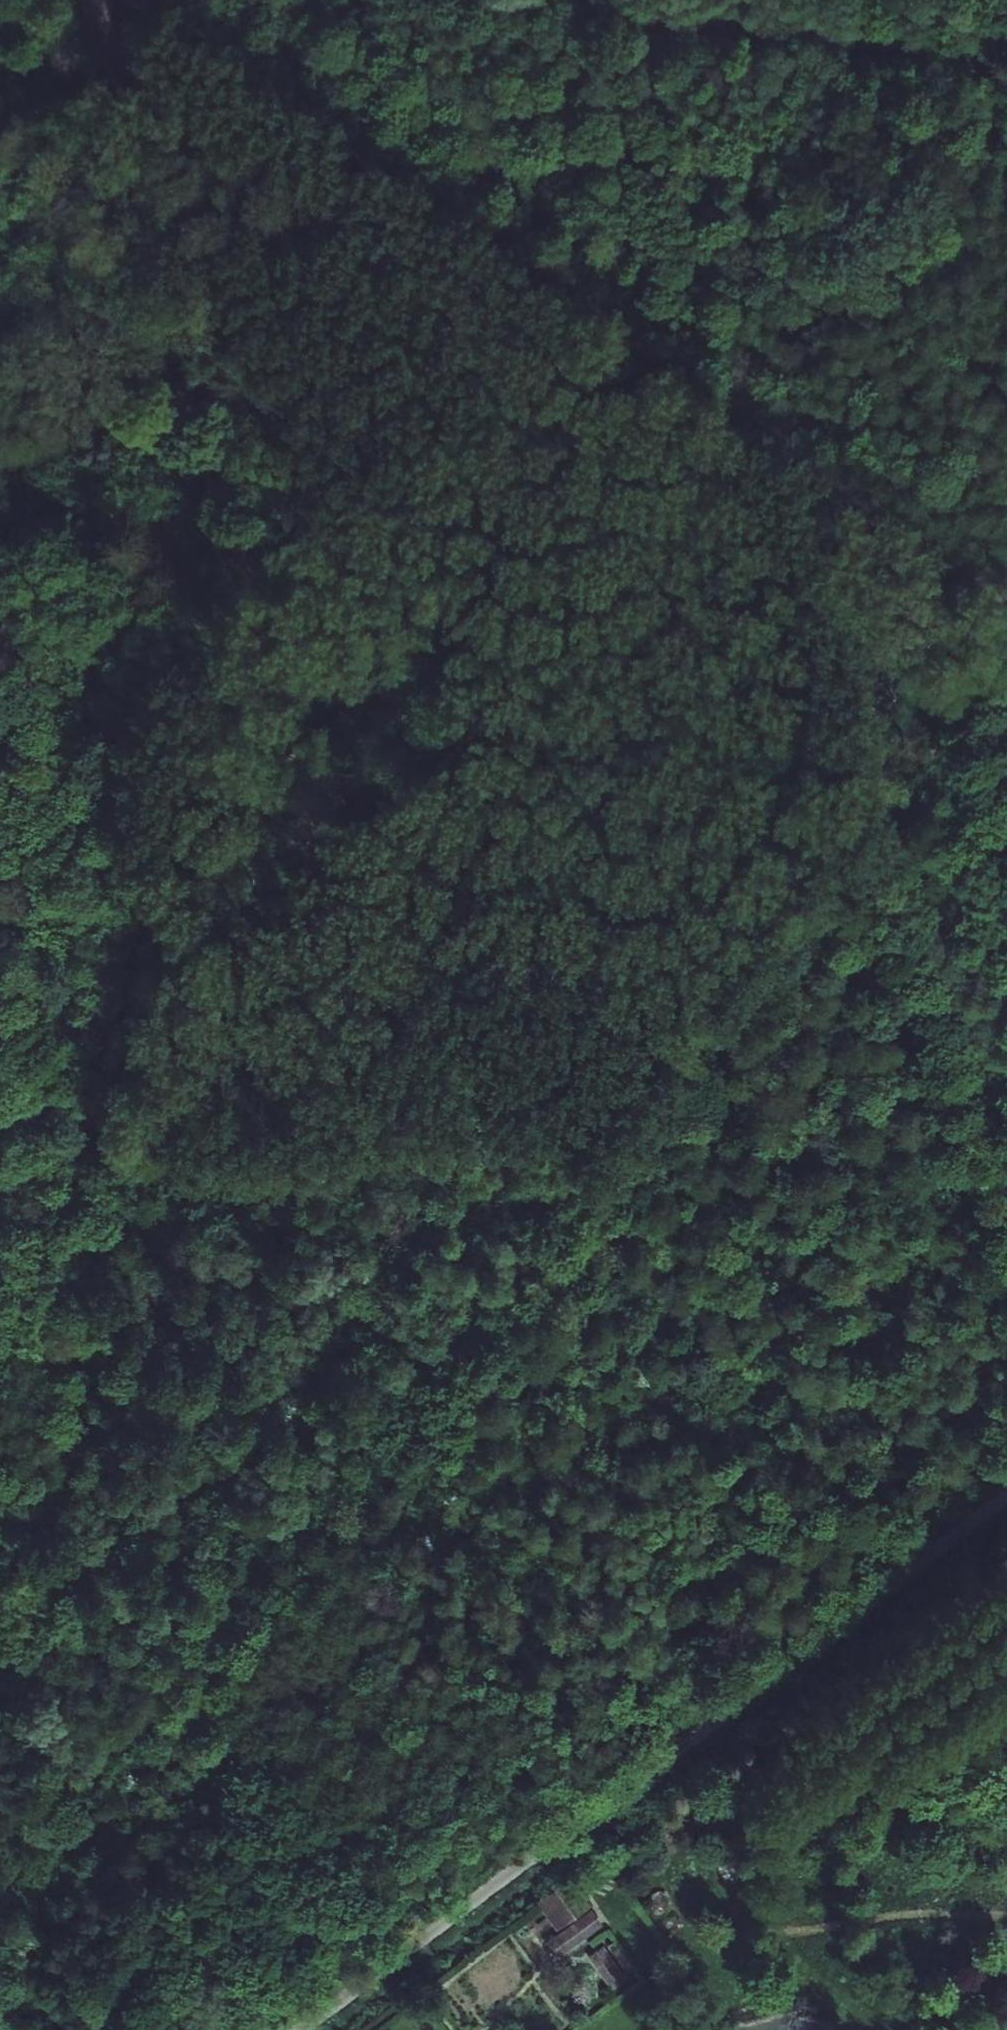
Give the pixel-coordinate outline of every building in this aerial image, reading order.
[(567,1915),(521,1949),(532,1962),(576,1927),(567,1915)] [(619,1987),(633,1976),(607,1943),(593,1954),(619,1987)]
